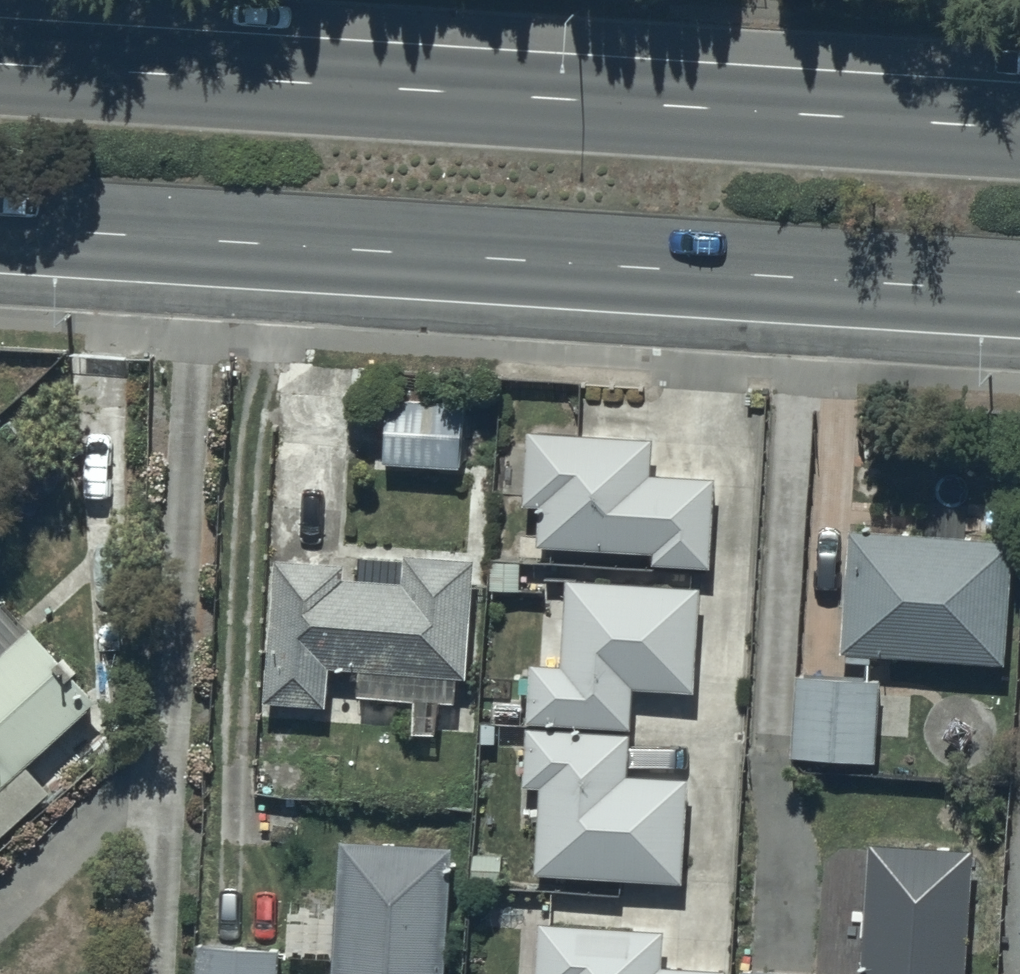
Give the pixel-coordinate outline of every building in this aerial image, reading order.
[(449,403),(386,402),(384,470),(447,471),(449,403)] [(654,440),(528,432),(523,508),(541,509),(538,549),(653,556),(653,568),(709,572),(715,482),(652,478),(654,440)] [(872,666),(872,657),(1006,667),(1015,544),(965,540),(967,506),(924,503),(922,536),(851,530),(842,656),(848,656),(847,665),(872,666)] [(346,565),(274,561),(264,705),(327,708),(330,671),(359,673),(358,701),(413,705),(411,736),(474,740),(478,681),(468,681),(476,564),(413,560),(411,586),(399,585),(401,562),(361,559),(360,583),(345,582),(346,565)] [(701,588),(567,582),(563,668),(530,666),(527,725),(633,730),(635,691),(696,694),(701,588)] [(50,793),(28,768),(98,705),(30,629),(24,634),(0,608),(0,838),(50,793)] [(881,683),(796,678),(791,763),(876,767),(881,683)] [(538,790),(534,875),(681,884),(687,784),(628,781),(631,736),(526,730),(523,790),(538,790)] [(868,845),(861,973),(967,973),(974,851),(868,845)] [(448,851),(340,846),(337,904),(289,902),(287,958),(333,961),(333,973),(442,973),(448,851)] [(726,973),(662,970),(663,933),(537,927),(535,973),(726,973)] [(195,973),(279,973),(281,953),(197,948),(195,973)]
